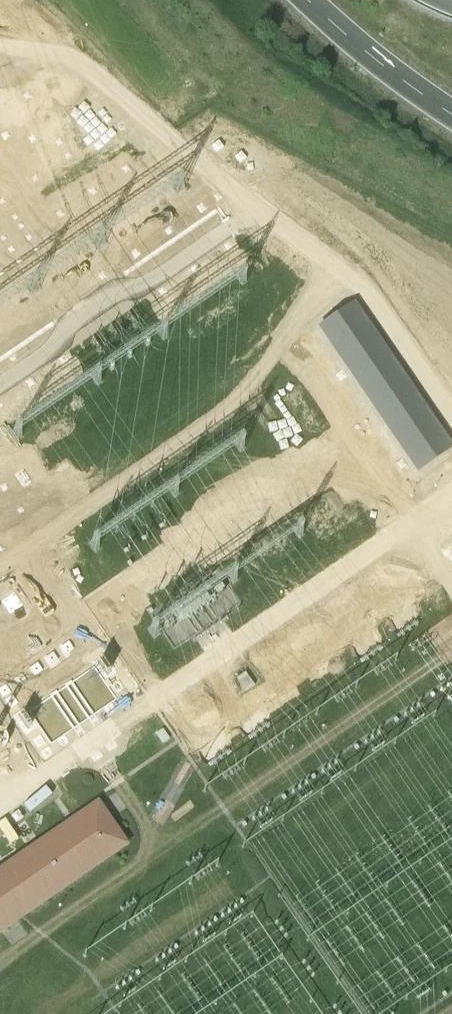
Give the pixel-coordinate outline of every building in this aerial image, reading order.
[(449,447),(355,304),(322,326),(416,469),(449,447)] [(29,711),(50,742),(117,698),(95,666),(29,711)] [(101,799),(0,868),(0,932),(131,843),(101,799)]
